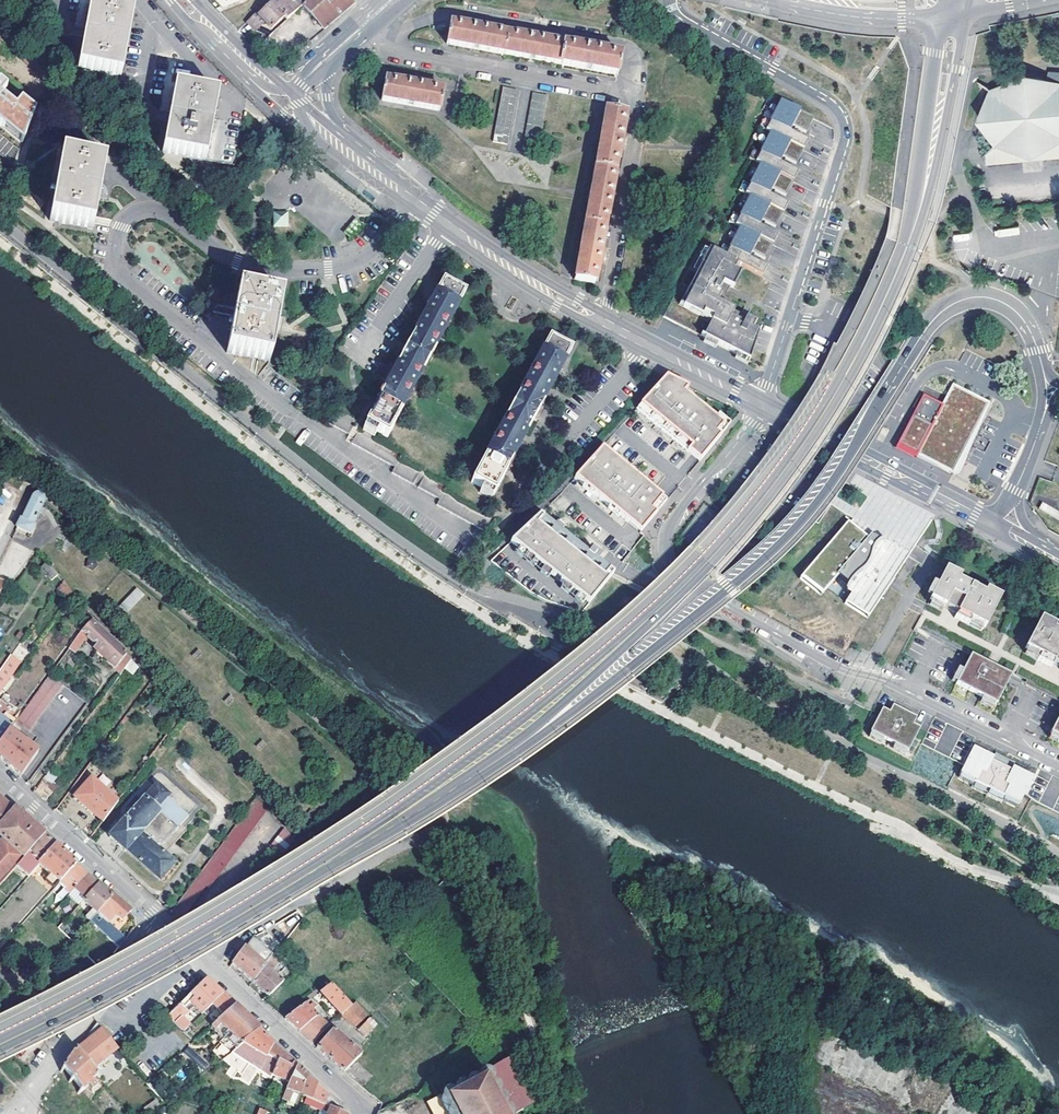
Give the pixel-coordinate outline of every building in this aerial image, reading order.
[(266,23),(272,30),(286,17),(289,20),(301,8),(293,0),(283,0),(276,7),(274,4),(262,15),(260,17),(266,23)] [(305,5),(327,28),(355,2),(353,0),(310,0),(305,5)] [(85,34),(83,42),(78,69),(121,77),(133,12),(90,3),(85,34)] [(258,31),(266,23),(260,17),(262,15),(260,12),(249,22),(258,31)] [(449,25),(446,45),(617,76),(621,56),(612,54),(612,53),(592,49),(535,39),(478,28),(459,25),(458,26),(449,25)] [(986,130),(988,133),(991,137),(994,140),(997,141),(985,152),(986,164),(1058,157),(1058,86),(1052,82),(1046,80),(1039,79),(1032,78),(1026,78),(1027,75),(1024,75),(1024,78),(1016,79),(1007,83),(1000,87),(997,90),(994,92),(978,80),(978,82),(993,93),(989,96),(987,100),(986,104),(984,109),(984,113),(983,118),(983,123),(984,127),(986,130)] [(412,85),(394,82),(394,83),(385,82),(382,103),(440,112),(444,91),(435,90),(436,89),(412,85)] [(169,117),(168,126),(163,152),(207,160),(218,95),(175,87),(169,117)] [(494,142),(508,144),(517,91),(502,89),(494,142)] [(524,147),(539,149),(547,97),(533,94),(524,147)] [(23,144),(35,112),(20,100),(14,108),(0,96),(0,126),(23,144)] [(749,349),(756,351),(764,329),(758,327),(757,319),(744,314),(718,304),(726,289),(728,287),(731,290),(740,274),(733,271),(737,265),(761,279),(766,270),(748,260),(750,257),(751,255),(764,262),(777,238),(759,229),(760,226),(762,223),(775,230),(787,206),(769,196),(770,194),(772,191),(785,197),(797,173),(779,164),(781,161),(782,158),(796,165),(808,141),(790,132),(791,128),(793,126),(806,133),(813,118),(789,105),(780,103),(766,131),(771,133),(756,163),(760,165),(745,194),(750,197),(734,226),(741,229),(724,258),(702,246),(663,316),(749,349)] [(625,122),(624,122),(626,114),(605,110),(575,281),(595,284),(597,276),(598,276),(602,254),(612,198),(614,186),(622,143),(625,122)] [(50,221),(93,229),(105,163),(62,155),(50,221)] [(273,228),(287,227),(287,213),(273,213),(273,228)] [(356,224),(341,240),(348,245),(362,229),(356,224)] [(365,426),(377,432),(388,438),(466,291),(444,279),(432,302),(403,356),(372,414),(365,426)] [(270,361),(282,296),(240,288),(228,350),(228,354),(232,354),(270,361)] [(482,488),(493,494),(494,495),(504,476),(532,424),(561,371),(573,348),(550,336),(472,482),(482,488)] [(699,461),(721,435),(717,432),(723,424),(720,421),(686,392),(689,387),(667,376),(643,402),(691,447),(687,451),(699,461)] [(895,446),(948,471),(953,461),(981,401),(983,398),(951,383),(941,403),(920,393),(895,446)] [(948,471),(952,473),(985,403),(981,401),(953,461),(948,471)] [(639,407),(687,451),(691,447),(643,402),(639,407)] [(717,432),(721,435),(730,424),(723,417),(720,421),(723,424),(717,432)] [(365,426),(363,431),(374,437),(377,432),(365,426)] [(299,443),(310,434),(307,430),(296,439),(299,443)] [(575,479),(583,487),(589,481),(599,490),(594,496),(610,510),(615,504),(625,513),(620,519),(625,524),(627,522),(655,490),(603,447),(575,479)] [(582,489),(592,498),(594,496),(599,490),(589,481),(583,487),(582,489)] [(934,515),(876,484),(851,518),(831,545),(811,566),(830,584),(838,572),(848,580),(845,586),(851,591),(853,589),(876,604),(890,582),(934,515)] [(491,498),(493,494),(482,488),(480,492),(491,498)] [(627,522),(640,533),(667,500),(655,490),(627,522)] [(48,512),(51,508),(45,504),(46,502),(46,499),(45,497),(45,496),(43,495),(40,494),(39,494),(37,494),(35,495),(34,497),(26,513),(25,513),(21,522),(20,521),(16,529),(30,535),(43,509),(48,512)] [(1058,513),(1058,512),(1043,501),(1039,507),(1055,518),(1058,513)] [(608,512),(618,521),(620,519),(625,513),(615,504),(610,510),(608,512)] [(515,538),(592,600),(616,570),(612,566),(607,572),(542,520),(547,514),(543,512),(515,538)] [(607,572),(612,566),(547,514),(542,520),(607,572)] [(45,562),(39,570),(51,581),(58,573),(45,562)] [(830,584),(811,566),(803,574),(823,593),(830,584)] [(968,626),(970,621),(982,628),(984,629),(1000,597),(986,589),(984,593),(959,579),(960,577),(945,569),(929,600),(931,602),(944,608),(956,614),(954,619),(957,620),(968,626)] [(73,593),(69,587),(63,596),(68,600),(73,593)] [(119,606),(127,613),(144,594),(136,587),(119,606)] [(870,614),(876,604),(853,589),(851,591),(847,599),(870,614)] [(68,613),(78,598),(73,593),(68,600),(62,609),(68,613)] [(929,606),(942,612),(944,608),(931,602),(929,606)] [(1052,665),(1058,668),(1058,632),(1054,629),(1056,626),(1041,618),(1024,649),(1026,650),(1039,657),(1036,661),(1047,667),(1050,669),(1052,665)] [(85,634),(117,665),(125,654),(90,620),(81,629),(68,647),(74,652),(79,646),(79,641),(85,634)] [(968,626),(980,632),(982,628),(970,621),(968,626)] [(1024,655),(1036,661),(1039,657),(1026,650),(1024,655)] [(120,673),(130,659),(125,654),(117,665),(114,669),(120,673)] [(994,705),(995,705),(1010,676),(970,655),(955,685),(956,685),(969,691),(972,693),(994,705)] [(19,663),(9,657),(5,663),(0,670),(0,691),(19,663)] [(61,685),(48,675),(16,722),(29,731),(61,685)] [(954,690),(966,695),(969,691),(956,685),(954,690)] [(980,703),(992,709),(994,705),(982,698),(980,703)] [(13,726),(1,718),(8,707),(4,704),(0,701),(0,744),(13,726)] [(870,732),(871,733),(883,739),(894,745),(906,751),(907,752),(909,749),(919,729),(912,725),(916,718),(902,711),(892,706),(889,712),(889,713),(882,709),(870,732)] [(1050,734),(1051,734),(1058,739),(1058,716),(1050,734)] [(13,726),(0,744),(0,758),(20,776),(38,752),(14,736),(19,730),(13,726)] [(868,737),(880,744),(883,739),(871,733),(868,737)] [(1049,739),(1058,744),(1058,739),(1051,734),(1049,739)] [(892,750),(904,756),(906,751),(894,745),(892,750)] [(1002,797),(1017,805),(1030,780),(1010,770),(1008,773),(1001,769),(1000,772),(989,766),(992,759),(972,748),(959,774),(973,782),(970,788),(999,804),(1002,797)] [(1003,765),(992,759),(989,766),(1000,772),(1001,769),(1003,765)] [(33,789),(44,800),(59,785),(48,774),(33,789)] [(104,819),(119,799),(92,777),(77,796),(104,819)] [(174,862),(165,853),(158,847),(187,815),(167,797),(170,794),(158,782),(109,836),(122,848),(125,850),(127,849),(160,878),(174,862)] [(268,808),(256,795),(170,913),(179,922),(206,885),(209,887),(268,808)] [(3,838),(0,841),(0,884),(17,865),(43,834),(32,824),(30,822),(16,810),(15,811),(0,797),(0,835),(3,838)] [(158,847),(165,853),(194,821),(187,815),(158,847)] [(286,827),(274,843),(284,853),(296,838),(286,827)] [(45,836),(43,834),(17,865),(29,876),(40,864),(56,846),(45,836)] [(282,855),(284,853),(274,843),(271,847),(282,855)] [(48,872),(59,882),(75,863),(66,854),(56,846),(40,864),(46,870),(44,872),(47,874),(48,872)] [(85,872),(75,863),(59,882),(70,892),(74,888),(87,874),(85,872)] [(96,881),(87,874),(74,888),(82,895),(80,898),(83,900),(98,884),(96,881)] [(101,886),(98,884),(83,900),(93,909),(97,913),(112,896),(101,886)] [(130,912),(131,910),(113,894),(112,896),(97,913),(90,921),(118,947),(126,937),(101,916),(108,907),(123,920),(130,912)] [(41,902),(36,908),(47,917),(52,912),(41,902)] [(63,921),(57,927),(72,941),(90,921),(97,913),(93,909),(86,917),(87,917),(74,932),(63,921)] [(246,947),(233,964),(254,982),(266,965),(246,947)] [(275,954),(266,965),(254,982),(270,995),(284,981),(271,970),(280,959),(275,954)] [(291,971),(295,975),(302,968),(298,964),(291,971)] [(189,1002),(202,1013),(211,1003),(222,993),(214,986),(206,978),(169,1016),(174,1021),(185,1009),(184,1007),(189,1002)] [(333,983),(322,992),(342,1016),(352,1006),(333,983)] [(211,1003),(224,1015),(235,1005),(225,996),(222,993),(211,1003)] [(315,1007),(309,1001),(285,1019),(299,1031),(317,1015),(312,1010),(315,1007)] [(369,1016),(356,1003),(352,1006),(342,1016),(356,1027),(369,1016)] [(222,1025),(243,1044),(259,1032),(262,1030),(245,1014),(235,1005),(224,1015),(212,1026),(216,1031),(222,1025)] [(328,1025),(317,1015),(299,1031),(313,1044),(328,1025)] [(374,1025),(369,1021),(361,1031),(366,1035),(374,1025)] [(102,1030),(96,1023),(88,1032),(76,1050),(77,1051),(90,1040),(102,1030)] [(92,1070),(117,1049),(102,1030),(90,1040),(77,1051),(92,1070)] [(360,1051),(336,1031),(319,1049),(344,1072),(375,1042),(369,1037),(363,1043),(365,1045),(360,1051)] [(278,1063),(281,1053),(261,1034),(259,1032),(243,1044),(232,1052),(251,1065),(271,1079),(273,1074),(278,1063)] [(212,1050),(220,1059),(228,1051),(221,1043),(212,1050)] [(189,1046),(183,1051),(202,1070),(208,1065),(189,1046)] [(63,1067),(83,1090),(88,1086),(92,1091),(97,1086),(92,1080),(97,1075),(92,1070),(77,1051),(76,1050),(69,1058),(63,1067)] [(232,1052),(222,1059),(244,1075),(251,1065),(232,1052)] [(281,1053),(278,1063),(291,1069),(293,1064),(287,1058),(281,1053)] [(535,1104),(510,1058),(439,1097),(448,1113),(516,1113),(535,1104)] [(273,1074),(291,1082),(297,1067),(295,1065),(293,1064),(291,1069),(278,1063),(273,1074)] [(297,1067),(291,1082),(283,1099),(297,1105),(299,1100),(301,1095),(308,1077),(302,1072),(297,1067)] [(308,1077),(301,1095),(324,1104),(326,1098),(327,1096),(308,1077)] [(322,1110),(324,1104),(301,1095),(299,1100),(322,1110)] [(427,1103),(433,1113),(448,1113),(439,1097),(427,1103)] [(326,1105),(323,1110),(328,1112),(327,1113),(347,1113),(326,1105)]
